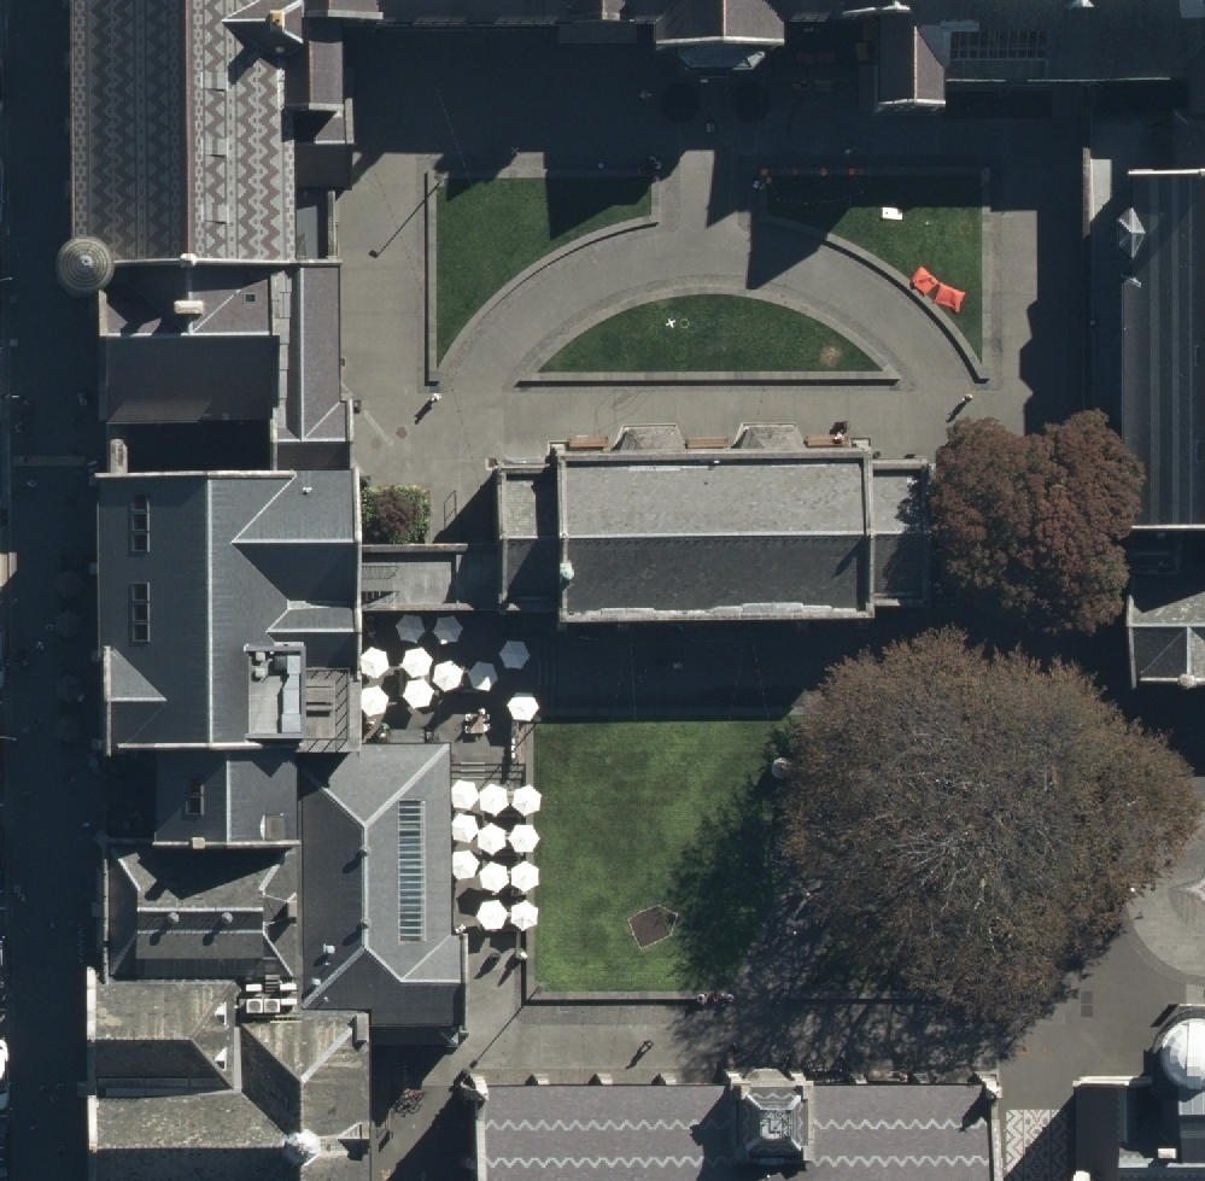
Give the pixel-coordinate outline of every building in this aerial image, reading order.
[(115,269),(338,266),(336,191),(350,191),(350,155),(350,117),(274,117),(274,32),(274,0),(74,0),(76,244),(70,247),(64,252),(59,259),(57,267),(56,275),(58,284),(63,291),(69,297),(77,301),(86,302),(94,301),(102,297),(109,291),(113,283),(115,275),(115,269)] [(274,32),(349,32),(595,32),(644,31),(643,53),(670,51),(671,60),(681,72),(709,72),(738,73),(757,61),(757,51),(779,50),(779,28),(872,29),(871,100),(871,115),(939,114),(939,86),(1070,86),(1181,86),(1181,115),(1182,147),(1182,179),(1204,179),(1204,0),(274,0),(274,32)] [(349,32),(274,32),(274,117),(350,117),(349,97),(349,32)] [(1139,179),(1182,179),(1182,147),(1181,115),(1133,116),(1085,116),(1085,148),(1087,535),(1141,535),(1140,406),(1139,179)] [(1139,179),(1140,406),(1141,535),(1180,535),(1204,535),(1204,179),(1182,179),(1139,179)] [(339,299),(338,266),(115,269),(115,275),(113,283),(109,291),(102,297),(102,446),(269,442),(269,464),(269,479),(337,479),(355,479),(355,463),(353,397),(341,397),(339,299)] [(553,460),(495,461),(497,547),(497,587),(497,611),(556,610),(556,641),(683,639),(694,643),(705,645),(715,645),(716,645),(727,644),(736,642),(746,639),(869,637),(869,621),(928,621),(928,613),(927,572),(927,537),(926,457),(866,458),(866,440),(853,441),(853,451),(803,452),(794,422),(744,424),(731,450),(685,450),(676,424),(623,424),(614,453),(564,454),(564,446),(554,446),(553,460)] [(269,479),(95,483),(103,784),(152,782),(153,810),(154,838),(289,837),(289,760),(358,760),(355,613),(355,589),(355,549),(355,479),(337,479),(269,479)] [(927,572),(928,613),(1038,612),(1141,611),(1141,571),(1141,554),(1141,535),(1087,535),(1038,536),(927,537),(927,572)] [(1180,535),(1141,535),(1141,554),(1141,571),(1161,571),(1181,571),(1180,553),(1180,535)] [(441,548),(355,549),(355,589),(355,613),(442,612),(497,611),(497,587),(497,547),(441,548)] [(1141,571),(1141,611),(1141,688),(1204,688),(1204,571),(1181,571),(1161,571),(1141,571)] [(358,760),(289,760),(289,837),(295,1030),(366,1030),(366,1044),(376,1043),(463,1043),(464,941),(464,927),(451,927),(451,913),(448,759),(411,759),(358,760)] [(366,1136),(366,1044),(366,1030),(295,1030),(289,837),(154,838),(107,839),(109,977),(88,977),(92,1180),(367,1180),(366,1136)] [(1199,1026),(1186,1032),(1178,1040),(1172,1051),(1167,1066),(1167,1078),(1079,1080),(1081,1180),(1204,1180),(1204,1025),(1199,1026)] [(982,1065),(761,1068),(467,1073),(469,1180),(984,1180),(982,1065)]
